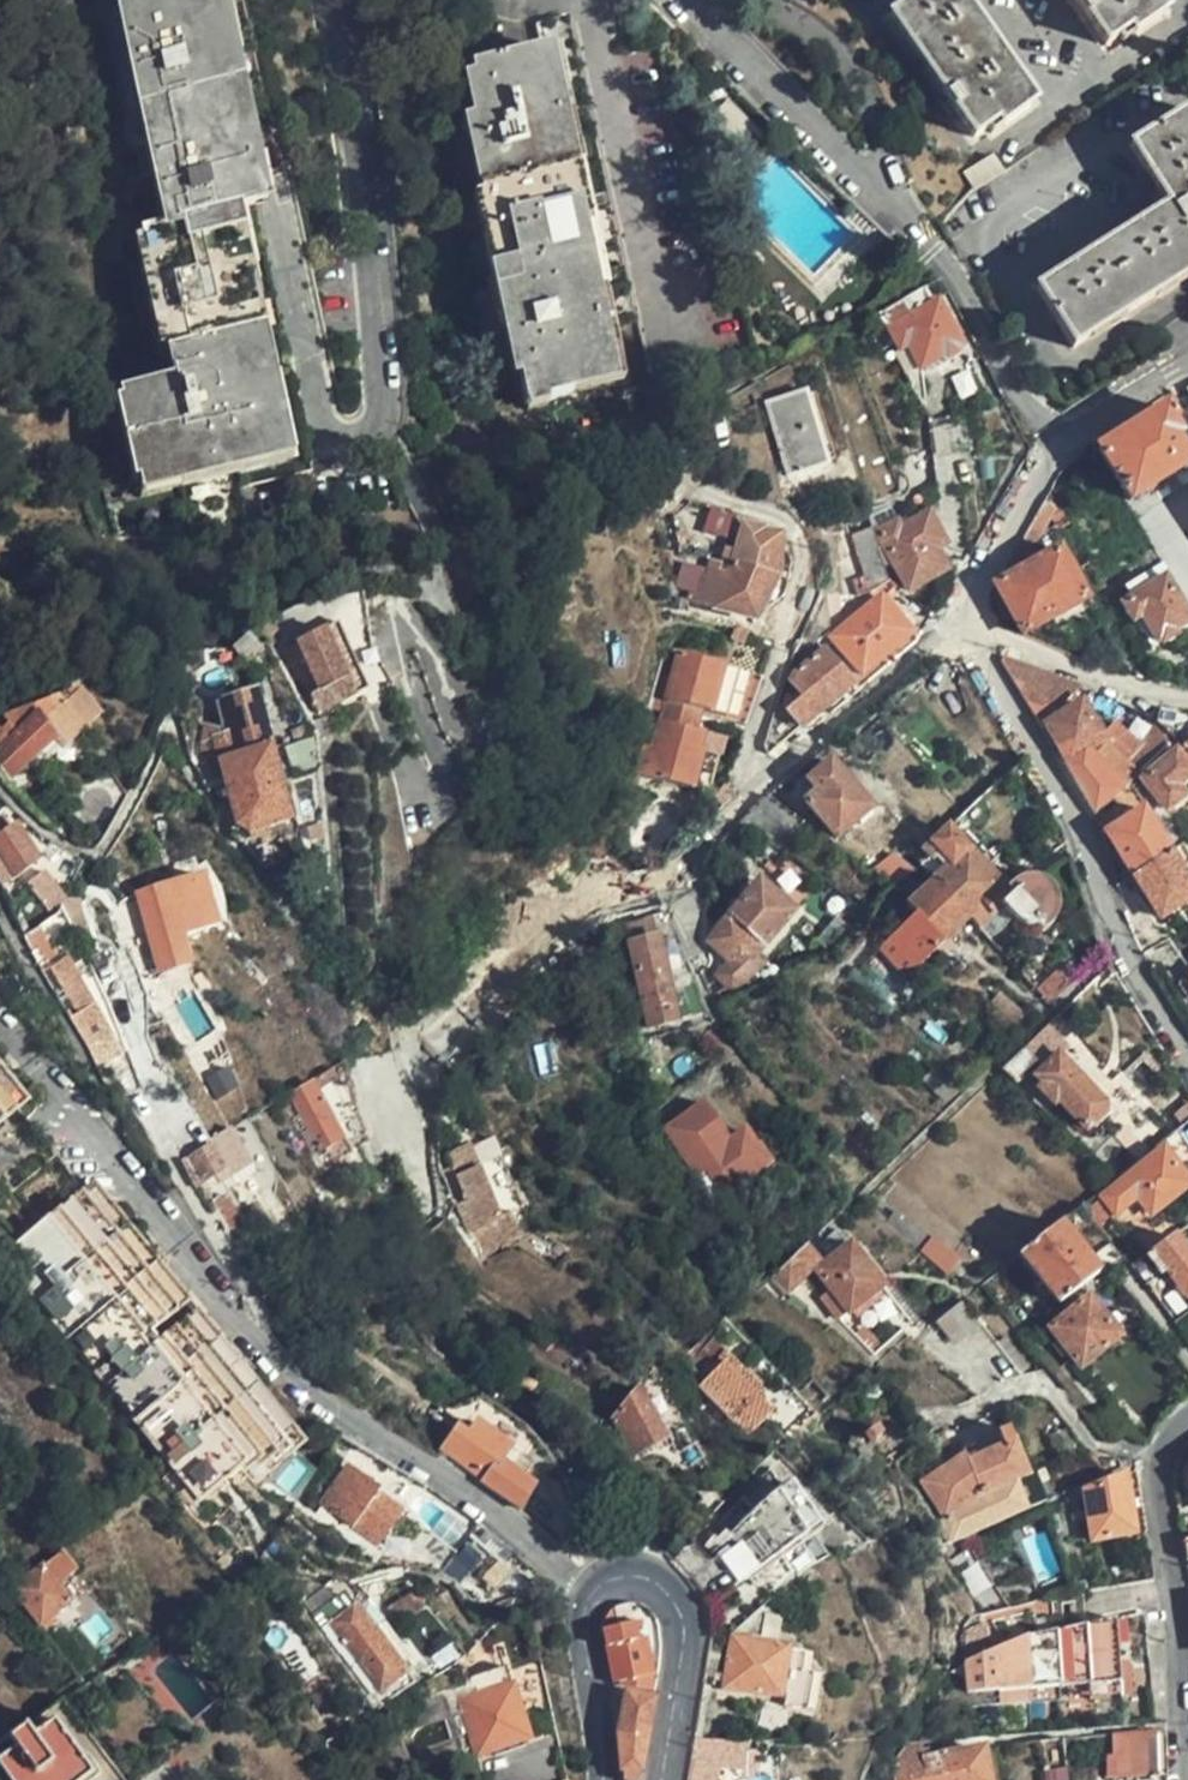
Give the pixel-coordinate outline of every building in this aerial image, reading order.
[(252,203),(219,55),(249,48),(238,0),(168,0),(167,0),(119,0),(168,220),(140,227),(175,379),(122,393),(141,475),(241,452),(280,444),(227,208),(252,203)] [(964,0),(911,0),(891,15),(973,134),(994,120),(999,126),(1034,103),(964,0)] [(1158,0),(1073,0),(1104,45),(1128,29),(1133,36),(1166,12),(1158,0)] [(612,378),(648,370),(569,18),(537,26),(540,45),(568,162),(562,164),(608,364),(612,378)] [(573,373),(608,364),(562,164),(568,162),(540,45),(500,56),(493,35),(467,43),(478,90),(471,91),(475,110),(468,113),(484,179),(478,182),(529,396),(575,386),(573,373)] [(252,203),(284,195),(249,48),(219,55),(252,203)] [(752,121),(730,91),(711,107),(734,136),(752,121)] [(1129,145),(1166,208),(1036,287),(1072,347),(1187,276),(1187,111),(1129,145)] [(963,174),(973,190),(1002,171),(992,155),(963,174)] [(314,466),(252,203),(227,208),(280,444),(241,452),(248,482),(314,466)] [(488,332),(502,330),(496,295),(482,298),(488,332)] [(956,346),(933,306),(909,318),(901,305),(879,318),(898,349),(904,346),(918,369),(937,359),(944,359),(953,354),(953,348),(956,346)] [(826,465),(804,393),(764,405),(784,478),(826,465)] [(1187,465),(1187,421),(1186,418),(1175,423),(1164,410),(1098,450),(1125,497),(1121,501),(1161,564),(1187,608),(1187,549),(1149,488),(1187,465)] [(704,533),(738,533),(738,507),(704,507),(704,533)] [(944,571),(934,548),(944,543),(927,513),(901,526),(898,521),(879,530),(881,543),(908,590),(944,571)] [(755,621),(776,572),(779,535),(762,532),(762,528),(742,525),(735,553),(726,576),(715,574),(712,581),(706,578),(696,601),(755,621)] [(890,581),(871,528),(849,535),(862,570),(851,573),(852,592),(870,591),(876,588),(879,595),(882,598),(897,585),(890,581)] [(1083,598),(1057,550),(994,582),(1021,631),(1083,598)] [(1136,578),(1142,590),(1122,601),(1133,621),(1142,615),(1156,639),(1187,621),(1187,617),(1165,578),(1160,579),(1154,567),(1136,578)] [(882,598),(879,595),(833,635),(862,669),(909,631),(882,598)] [(347,677),(322,630),(296,644),(297,648),(290,652),(297,666),(305,662),(321,691),(347,677)] [(737,632),(726,659),(726,662),(763,673),(772,643),(737,632)] [(726,662),(726,659),(684,646),(669,694),(700,703),(712,707),(726,662)] [(853,678),(826,647),(793,673),(791,681),(801,693),(770,720),(762,745),(769,750),(853,678)] [(997,655),(1037,719),(1044,715),(1047,708),(1048,703),(1077,686),(997,655)] [(763,673),(726,662),(712,707),(710,711),(747,722),(763,673)] [(202,726),(193,767),(219,759),(268,747),(252,692),(215,703),(220,721),(229,719),(234,735),(215,739),(216,726),(202,726)] [(12,775),(28,761),(53,738),(63,747),(101,712),(85,694),(75,703),(72,700),(7,719),(0,725),(0,763),(12,775)] [(700,703),(669,694),(667,703),(678,707),(674,719),(694,724),(700,703)] [(1046,721),(1063,751),(1067,758),(1086,743),(1122,787),(1135,776),(1078,702),(1046,721)] [(1160,707),(1160,721),(1187,758),(1187,712),(1160,707)] [(694,724),(674,719),(657,772),(691,783),(702,748),(699,747),(705,728),(694,724)] [(53,738),(28,761),(37,771),(63,747),(53,738)] [(319,740),(286,743),(290,782),(322,779),(319,740)] [(1086,743),(1067,758),(1063,761),(1095,811),(1122,787),(1086,743)] [(268,747),(219,759),(229,796),(277,781),(268,747)] [(1176,752),(1142,778),(1165,809),(1183,795),(1177,785),(1187,776),(1187,768),(1176,752)] [(870,806),(829,759),(806,779),(814,787),(803,797),(836,835),(870,806)] [(229,796),(212,801),(230,825),(235,822),(249,829),(289,820),(277,781),(229,796)] [(1105,832),(1130,873),(1164,850),(1140,810),(1105,832)] [(10,871),(13,874),(35,860),(16,827),(11,829),(2,814),(0,815),(0,851),(10,871)] [(947,827),(926,846),(922,850),(927,854),(920,864),(933,878),(968,915),(975,922),(995,906),(1013,924),(1021,928),(1028,928),(1034,925),(1044,916),(1045,910),(1044,903),(1018,873),(1005,883),(947,827)] [(1176,843),(1164,850),(1130,873),(1158,919),(1187,899),(1187,884),(1178,868),(1187,861),(1176,843)] [(10,871),(0,851),(0,877),(10,871)] [(898,852),(880,863),(892,881),(909,870),(898,852)] [(217,922),(204,875),(168,886),(181,934),(217,922)] [(52,917),(60,905),(41,876),(29,884),(52,917)] [(942,940),(968,915),(933,878),(906,905),(913,914),(889,936),(913,965),(942,940)] [(754,950),(792,908),(758,879),(750,888),(707,936),(729,958),(717,971),(730,985),(761,958),(754,950)] [(1127,925),(1135,944),(1148,940),(1141,919),(1127,925)] [(674,1017),(654,936),(651,923),(624,929),(627,943),(648,1024),(674,1017)] [(24,936),(32,952),(48,942),(40,925),(24,936)] [(901,974),(913,965),(889,936),(877,946),(901,974)] [(84,1038),(98,1068),(115,1058),(105,1034),(112,1029),(66,957),(42,973),(84,1038)] [(1035,1058),(1023,1069),(1039,1085),(1041,1081),(1034,1073),(1055,1052),(1062,1045),(1043,1026),(1025,1043),(1035,1058)] [(1001,1066),(1013,1080),(1023,1069),(1035,1058),(1025,1043),(1001,1066)] [(1101,1101),(1055,1052),(1034,1073),(1041,1081),(1039,1085),(1053,1100),(1057,1098),(1084,1126),(1102,1109),(1101,1101)] [(309,1078),(285,1094),(317,1148),(340,1134),(309,1078)] [(15,1104),(0,1086),(0,1116),(15,1104)] [(1168,1114),(1175,1124),(1187,1114),(1187,1099),(1168,1114)] [(663,1125),(685,1158),(695,1171),(702,1166),(718,1191),(770,1159),(757,1140),(752,1144),(739,1126),(725,1135),(703,1100),(663,1125)] [(84,1193),(15,1104),(0,1116),(0,1142),(56,1214),(84,1193)] [(1141,1147),(1124,1125),(1111,1136),(1128,1157),(1141,1147)] [(498,1215),(468,1141),(447,1149),(452,1165),(442,1169),(467,1230),(498,1215)] [(56,1214),(0,1142),(0,1196),(30,1234),(56,1214)] [(212,1144),(182,1161),(195,1186),(225,1169),(212,1144)] [(1187,1183),(1187,1181),(1177,1167),(1164,1150),(1105,1193),(1116,1209),(1131,1197),(1141,1197),(1151,1210),(1187,1183)] [(695,1171),(685,1158),(676,1164),(685,1178),(695,1171)] [(179,1313),(84,1193),(56,1214),(30,1234),(1,1257),(26,1288),(31,1285),(175,1465),(171,1469),(196,1499),(277,1435),(231,1379),(238,1371),(189,1307),(179,1313)] [(918,1251),(927,1241),(896,1210),(886,1220),(918,1251)] [(1106,1264),(1110,1260),(1093,1237),(1079,1247),(1057,1222),(1018,1252),(1057,1301),(1106,1264)] [(816,1268),(834,1291),(848,1308),(880,1283),(835,1225),(816,1240),(829,1257),(816,1268)] [(1146,1253),(1160,1272),(1168,1267),(1187,1293),(1187,1292),(1187,1249),(1175,1231),(1146,1253)] [(951,1263),(927,1241),(918,1251),(942,1273),(951,1263)] [(1119,1252),(1121,1254),(1129,1264),(1132,1265),(1143,1254),(1132,1242),(1119,1252)] [(803,1246),(769,1280),(781,1293),(815,1260),(803,1246)] [(848,1308),(834,1291),(821,1301),(835,1317),(848,1308)] [(1117,1333),(1088,1297),(1051,1325),(1080,1363),(1117,1333)] [(947,1341),(973,1322),(958,1302),(932,1322),(947,1341)] [(759,1388),(722,1350),(689,1382),(725,1421),(759,1388)] [(662,1435),(635,1382),(608,1415),(626,1451),(662,1435)] [(296,1417),(276,1390),(258,1402),(279,1431),(296,1417)] [(917,1434),(896,1405),(869,1423),(889,1452),(917,1434)] [(454,1427),(439,1448),(482,1477),(482,1482),(516,1505),(531,1484),(521,1477),(512,1470),(522,1456),(474,1420),(463,1435),(454,1427)] [(980,1492),(1039,1467),(1026,1437),(983,1456),(981,1448),(932,1469),(951,1511),(983,1499),(980,1492)] [(381,1485),(395,1465),(362,1444),(321,1499),(378,1542),(405,1504),(381,1485)] [(531,1463),(522,1456),(512,1470),(521,1477),(531,1463)] [(1052,1470),(1050,1462),(1039,1467),(980,1492),(983,1499),(951,1511),(945,1514),(954,1535),(1055,1493),(1047,1472),(1052,1470)] [(1146,1530),(1136,1468),(1083,1489),(1091,1537),(1146,1530)] [(724,1542),(744,1574),(812,1527),(787,1486),(756,1508),(724,1542)] [(445,1555),(450,1550),(408,1515),(401,1525),(441,1559),(445,1555)] [(527,1576),(533,1571),(520,1559),(478,1524),(450,1550),(445,1555),(441,1559),(429,1572),(448,1569),(471,1579),(485,1600),(499,1586),(503,1589),(533,1591),(537,1585),(527,1576)] [(1041,1575),(1060,1570),(1050,1531),(1030,1537),(1041,1575)] [(1004,1587),(980,1536),(958,1546),(981,1598),(1004,1587)] [(678,1567),(705,1608),(744,1574),(724,1542),(711,1553),(700,1543),(678,1567)] [(76,1570),(61,1551),(12,1589),(39,1623),(68,1600),(57,1584),(76,1570)] [(80,1571),(64,1579),(77,1603),(92,1594),(80,1571)] [(379,1605),(362,1579),(350,1584),(341,1588),(346,1599),(364,1617),(379,1605)] [(412,1681),(364,1617),(346,1599),(319,1620),(374,1693),(381,1690),(387,1698),(394,1692),(397,1693),(412,1681)] [(607,1619),(623,1616),(621,1605),(605,1608),(607,1619)] [(607,1625),(602,1627),(605,1643),(602,1644),(611,1684),(648,1689),(652,1672),(643,1634),(640,1634),(637,1618),(629,1620),(627,1615),(623,1616),(607,1619),(607,1625)] [(1151,1692),(1146,1632),(1138,1615),(1036,1628),(965,1651),(972,1707),(1060,1699),(1119,1693),(1151,1692)] [(799,1711),(803,1686),(780,1682),(784,1645),(731,1635),(724,1685),(778,1693),(778,1707),(799,1711)] [(460,1699),(476,1751),(492,1746),(494,1753),(523,1745),(521,1738),(526,1736),(510,1684),(503,1664),(468,1675),(474,1695),(460,1699)] [(651,1699),(624,1693),(620,1710),(613,1709),(620,1779),(636,1779),(651,1699)] [(27,1727),(10,1740),(15,1747),(0,1757),(0,1767),(9,1779),(82,1779),(93,1772),(55,1720),(33,1735),(27,1727)] [(1167,1765),(1166,1730),(1112,1732),(1112,1755),(1106,1756),(1107,1777),(1155,1772),(1155,1765),(1167,1765)] [(685,1779),(711,1779),(713,1769),(734,1772),(737,1744),(692,1740),(685,1779)] [(922,1744),(905,1747),(893,1762),(896,1779),(989,1779),(986,1756),(984,1745),(935,1754),(936,1764),(926,1766),(922,1744)]
